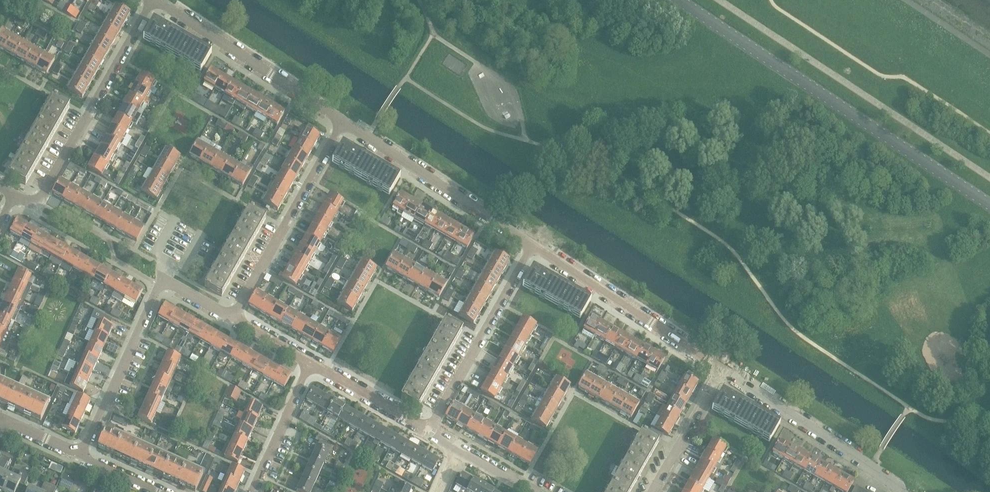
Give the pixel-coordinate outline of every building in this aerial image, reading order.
[(96,8),(99,4),(93,0),(90,5),(96,8)] [(130,14),(110,2),(106,9),(113,12),(111,17),(124,24),(130,14)] [(67,14),(71,7),(66,4),(62,11),(67,14)] [(73,17),(77,10),(71,7),(67,14),(73,17)] [(118,34),(124,24),(111,17),(105,27),(118,34)] [(211,53),(153,21),(146,34),(145,33),(144,35),(145,36),(143,39),(200,71),(202,68),(203,68),(205,66),(204,66),(211,53)] [(81,34),(84,29),(78,26),(76,31),(81,34)] [(112,45),(118,34),(105,27),(99,37),(112,45)] [(40,37),(43,31),(38,29),(35,34),(40,37)] [(12,37),(1,31),(0,33),(0,48),(4,51),(12,37)] [(14,57),(22,43),(12,37),(4,51),(14,57)] [(106,55),(112,45),(99,37),(92,48),(106,55)] [(61,49),(64,43),(59,40),(56,46),(61,49)] [(25,63),(33,49),(22,43),(14,57),(25,63)] [(70,55),(72,50),(67,46),(64,51),(70,55)] [(100,65),(106,55),(92,48),(87,58),(100,65)] [(35,69),(43,55),(33,49),(25,63),(35,69)] [(46,75),(54,61),(43,55),(35,69),(46,75)] [(94,76),(100,65),(87,58),(81,68),(94,76)] [(60,71),(63,66),(57,63),(55,68),(60,71)] [(88,86),(94,76),(81,68),(75,79),(88,86)] [(214,89),(221,76),(211,70),(203,83),(214,89)] [(150,92),(156,82),(141,74),(135,84),(150,92)] [(225,95),(232,82),(221,76),(214,89),(225,95)] [(82,98),(88,86),(75,79),(69,90),(82,98)] [(232,105),(242,88),(232,82),(225,95),(230,98),(228,103),(232,105)] [(144,103),(150,92),(135,84),(130,95),(144,103)] [(245,107),(252,94),(242,88),(232,105),(233,106),(235,101),(245,107)] [(256,113),(263,100),(252,94),(245,107),(256,113)] [(138,113),(144,103),(130,95),(124,105),(138,113)] [(25,185),(69,108),(57,101),(57,100),(55,98),(54,99),(52,98),(43,113),(33,131),(23,149),(18,157),(8,175),(10,177),(12,179),(13,178),(25,185)] [(266,119),(273,106),(263,100),(256,113),(266,119)] [(131,124),(138,113),(124,105),(117,116),(131,124)] [(277,125),(284,112),(273,106),(266,119),(277,125)] [(126,134),(131,124),(117,116),(111,127),(129,137),(129,136),(126,134)] [(220,128),(223,122),(215,117),(212,122),(216,124),(216,125),(220,128)] [(289,126),(291,121),(292,121),(286,118),(283,122),(289,126)] [(129,137),(111,127),(106,137),(119,145),(120,144),(123,146),(129,137)] [(313,148),(319,137),(306,129),(300,140),(313,148)] [(145,138),(147,133),(141,130),(140,132),(142,134),(138,141),(142,143),(145,138)] [(113,155),(119,145),(106,137),(99,148),(113,155)] [(307,158),(313,148),(300,140),(294,150),(307,158)] [(200,163),(208,149),(197,143),(189,156),(200,163)] [(399,178),(342,144),(335,157),(334,156),(333,158),(334,158),(332,162),(389,195),(391,192),(392,192),(393,190),(392,190),(399,178)] [(107,166),(113,155),(99,148),(94,158),(107,166)] [(211,169),(218,155),(208,149),(200,163),(211,169)] [(145,158),(148,153),(143,150),(140,155),(145,158)] [(180,157),(168,151),(166,150),(160,160),(174,168),(180,157)] [(301,169),(307,158),(294,150),(288,161),(301,169)] [(221,174),(229,161),(218,155),(211,169),(221,174)] [(101,176),(107,166),(94,158),(87,169),(101,176)] [(265,167),(268,163),(262,159),(259,164),(265,167)] [(168,178),(174,168),(160,160),(154,170),(168,178)] [(231,180),(239,167),(229,161),(221,174),(231,180)] [(295,179),(301,169),(288,161),(282,171),(295,179)] [(242,186),(253,167),(248,164),(245,170),(239,167),(231,180),(242,186)] [(149,167),(139,186),(144,188),(154,169),(149,167)] [(161,189),(168,178),(154,170),(147,181),(161,189)] [(133,181),(136,174),(131,171),(127,178),(133,181)] [(276,182),(289,190),(295,179),(282,171),(276,182)] [(118,185),(124,175),(119,172),(116,176),(117,177),(114,183),(118,185)] [(336,190),(341,179),(325,172),(320,183),(336,190)] [(63,200),(71,187),(60,180),(52,194),(63,200)] [(155,200),(161,189),(147,181),(141,192),(155,200)] [(270,192),(283,200),(289,190),(276,182),(270,192)] [(339,194),(365,207),(371,197),(345,183),(339,194)] [(73,206),(81,192),(71,187),(63,200),(73,206)] [(83,212),(91,198),(81,192),(73,206),(83,212)] [(133,198),(123,192),(121,197),(131,202),(133,198)] [(277,211),(283,200),(270,192),(264,203),(277,211)] [(337,213),(343,202),(330,194),(324,205),(337,213)] [(401,217),(411,200),(400,194),(392,209),(397,212),(396,214),(401,217)] [(94,218),(102,204),(91,198),(83,212),(94,218)] [(414,219),(421,206),(411,200),(401,217),(402,217),(404,213),(414,219)] [(104,224),(112,210),(102,204),(94,218),(104,224)] [(154,210),(143,204),(141,208),(152,214),(154,210)] [(331,223),(337,213),(324,205),(318,216),(331,223)] [(424,225),(432,212),(421,206),(414,219),(424,225)] [(115,230),(122,216),(112,210),(104,224),(115,230)] [(221,297),(265,219),(253,212),(251,210),(250,211),(248,210),(204,287),(206,289),(209,290),(221,297)] [(435,231),(443,218),(432,212),(424,225),(435,231)] [(391,220),(388,218),(389,216),(385,214),(380,222),(387,226),(391,220)] [(125,236),(133,222),(122,216),(115,230),(125,236)] [(325,234),(331,224),(331,223),(318,216),(312,226),(325,234)] [(445,237),(453,224),(443,218),(435,231),(445,237)] [(20,238),(27,226),(16,220),(9,232),(20,238)] [(135,242),(143,228),(133,222),(125,236),(135,242)] [(456,243),(463,229),(453,224),(445,237),(456,243)] [(30,244),(37,232),(27,226),(20,238),(30,244)] [(319,244),(325,234),(312,226),(306,236),(319,244)] [(466,249),(474,236),(463,229),(456,243),(466,249)] [(41,250),(48,238),(37,232),(30,244),(41,250)] [(344,245),(350,234),(346,232),(340,242),(344,245)] [(313,255),(319,244),(306,236),(300,247),(313,255)] [(51,256),(59,244),(48,238),(41,250),(51,256)] [(410,251),(413,245),(408,243),(405,248),(410,251)] [(59,267),(69,250),(59,244),(51,256),(52,256),(49,261),(59,267)] [(307,265),(313,255),(300,247),(294,257),(307,265)] [(475,255),(478,251),(472,247),(469,252),(475,255)] [(446,260),(450,253),(441,249),(438,255),(446,260)] [(72,268),(79,256),(69,250),(59,267),(60,267),(62,263),(72,268)] [(453,264),(457,257),(450,253),(446,260),(453,264)] [(503,271),(509,260),(495,253),(489,263),(503,271)] [(396,275),(404,261),(393,255),(386,269),(396,275)] [(431,263),(434,257),(430,255),(426,260),(431,263)] [(83,274),(90,262),(79,256),(72,268),(83,274)] [(301,276),(307,265),(294,257),(288,268),(301,276)] [(407,281),(414,267),(404,261),(396,275),(407,281)] [(93,280),(100,268),(90,262),(83,274),(93,280)] [(342,270),(344,265),(339,262),(336,267),(342,270)] [(370,279),(375,270),(362,262),(356,272),(370,279)] [(497,282),(503,271),(489,263),(483,274),(497,282)] [(452,275),(455,269),(450,266),(447,272),(452,275)] [(417,286),(425,273),(414,267),(407,281),(417,286)] [(103,286),(110,274),(100,268),(93,280),(103,286)] [(295,286),(301,276),(288,268),(282,279),(295,286)] [(590,300),(532,268),(525,281),(524,283),(522,287),(580,319),(582,315),(582,316),(584,313),(583,313),(590,300)] [(52,281),(55,275),(46,269),(42,275),(52,281)] [(312,274),(318,277),(321,272),(314,269),(312,274)] [(28,283),(31,276),(18,270),(12,282),(30,290),(32,285),(28,283)] [(364,290),(370,279),(356,272),(350,282),(364,290)] [(428,292),(435,279),(425,273),(417,286),(428,292)] [(114,292),(121,280),(110,274),(103,286),(114,292)] [(491,292),(497,282),(483,274),(477,284),(491,292)] [(439,298),(446,285),(435,279),(428,292),(439,298)] [(124,298),(131,285),(121,280),(114,292),(111,297),(122,303),(124,298)] [(25,300),(30,290),(12,282),(7,293),(21,299),(21,298),(25,300)] [(330,291),(333,286),(327,282),(324,287),(330,291)] [(358,301),(364,290),(350,282),(344,294),(358,301)] [(485,303),(491,292),(477,284),(471,295),(485,303)] [(135,304),(142,292),(131,285),(124,298),(135,304)] [(83,298),(88,290),(84,288),(82,290),(76,287),(73,293),(83,298)] [(259,312),(266,298),(256,292),(248,306),(259,312)] [(18,305),(21,299),(7,293),(3,303),(19,311),(20,309),(18,305)] [(301,299),(304,295),(299,293),(297,297),(295,300),(298,302),(300,299),(301,299)] [(449,301),(452,297),(446,293),(443,298),(449,301)] [(351,312),(358,301),(344,294),(338,304),(351,312)] [(479,313),(485,303),(471,295),(465,306),(479,313)] [(270,318),(277,304),(266,298),(259,312),(270,318)] [(19,311),(3,303),(0,309),(0,315),(14,322),(19,311)] [(168,323),(175,310),(164,304),(157,317),(168,323)] [(280,324),(288,310),(277,304),(270,318),(280,324)] [(473,324),(479,313),(465,306),(459,316),(473,324)] [(178,329),(185,316),(175,310),(168,323),(178,329)] [(290,330),(298,316),(288,310),(280,324),(290,330)] [(113,327),(109,325),(112,319),(99,314),(96,320),(99,321),(94,332),(92,331),(91,331),(108,338),(113,327)] [(14,322),(0,315),(0,329),(10,333),(9,332),(14,322)] [(30,328),(35,318),(29,315),(24,325),(30,328)] [(556,329),(560,319),(552,315),(547,325),(556,329)] [(189,335),(196,322),(185,316),(178,329),(189,335)] [(301,336),(308,322),(298,316),(290,330),(301,336)] [(350,322),(340,316),(338,320),(348,326),(350,322)] [(594,336),(601,323),(590,316),(583,330),(594,336)] [(529,337),(536,326),(522,318),(516,329),(529,337)] [(74,336),(79,325),(72,322),(67,333),(74,336)] [(199,341),(206,328),(196,322),(189,335),(187,339),(191,342),(194,337),(199,341)] [(311,342),(319,328),(308,322),(301,336),(311,342)] [(418,409),(462,332),(450,325),(450,324),(448,323),(447,323),(445,322),(401,399),(403,400),(403,401),(406,403),(406,402),(418,409)] [(604,342),(611,329),(601,323),(594,336),(604,342)] [(25,339),(30,329),(23,327),(19,337),(25,339)] [(208,349),(217,334),(206,328),(199,341),(200,341),(199,344),(208,349)] [(322,348),(329,334),(319,328),(311,342),(322,348)] [(10,333),(0,329),(0,342),(5,344),(10,333)] [(524,347),(529,337),(516,329),(510,339),(524,347)] [(615,348),(622,335),(611,329),(604,342),(615,348)] [(102,349),(108,338),(91,331),(87,342),(89,343),(102,349)] [(220,353),(227,340),(217,334),(208,349),(213,352),(214,349),(220,353)] [(332,354),(340,340),(329,334),(322,348),(332,354)] [(625,354),(633,341),(622,335),(615,348),(625,354)] [(524,347),(510,339),(504,350),(518,357),(524,347)] [(231,358),(238,346),(227,340),(220,353),(231,358)] [(583,346),(584,344),(577,340),(574,347),(578,349),(579,348),(584,351),(586,348),(583,346)] [(19,350),(22,346),(13,341),(10,346),(19,350)] [(635,360),(643,347),(633,341),(625,354),(635,360)] [(97,360),(102,349),(89,343),(84,354),(97,360)] [(65,354),(68,347),(62,344),(57,354),(69,360),(71,356),(65,354)] [(241,364),(248,352),(238,346),(231,358),(241,364)] [(188,358),(191,352),(182,347),(179,353),(188,358)] [(646,366),(653,353),(643,347),(635,360),(646,366)] [(512,368),(518,357),(504,350),(498,360),(512,368)] [(179,370),(184,360),(180,357),(167,352),(162,363),(176,370),(176,369),(179,370)] [(252,370),(259,358),(248,352),(241,364),(252,370)] [(97,360),(84,354),(81,353),(76,364),(92,371),(97,360)] [(600,353),(599,353),(595,359),(605,365),(609,359),(600,353)] [(656,372),(664,359),(653,353),(646,366),(656,372)] [(262,376),(269,364),(259,358),(252,370),(262,376)] [(213,366),(207,362),(203,359),(200,365),(210,371),(210,370),(210,371),(213,366)] [(506,378),(512,368),(498,360),(493,371),(506,378)] [(616,371),(620,364),(616,361),(611,369),(616,371)] [(171,381),(176,370),(162,363),(157,374),(171,381)] [(87,382),(92,371),(76,364),(73,370),(72,369),(70,373),(69,374),(87,382)] [(272,382),(280,370),(269,364),(262,376),(272,382)] [(622,370),(624,366),(620,364),(616,371),(620,374),(620,373),(622,370)] [(670,373),(673,369),(666,365),(664,369),(670,373)] [(283,388),(290,376),(280,370),(272,382),(283,388)] [(500,389),(506,378),(493,371),(487,382),(500,389)] [(82,393),(87,382),(69,374),(64,385),(82,393)] [(166,392),(171,381),(157,374),(152,385),(166,392)] [(570,386),(550,375),(549,378),(548,381),(549,381),(546,387),(550,389),(564,397),(570,386)] [(588,394),(596,381),(586,375),(578,388),(588,394)] [(663,383),(666,379),(659,375),(657,380),(663,383)] [(691,394),(697,383),(684,376),(678,387),(691,394)] [(538,382),(533,379),(530,384),(535,387),(538,382)] [(0,381),(0,402),(40,421),(48,403),(0,381)] [(599,400),(606,387),(596,381),(588,394),(599,400)] [(494,400),(500,389),(487,382),(481,392),(494,400)] [(161,402),(166,392),(152,385),(147,396),(161,402)] [(518,397),(523,388),(519,385),(516,391),(514,395),(518,397)] [(237,402),(241,392),(242,391),(230,386),(225,397),(237,402)] [(609,406),(617,392),(606,387),(599,400),(609,406)] [(685,405),(691,395),(691,394),(678,387),(672,397),(685,405)] [(316,407),(323,395),(312,389),(306,400),(304,399),(301,407),(305,409),(308,403),(316,407)] [(558,408),(564,397),(550,389),(544,400),(558,408)] [(780,423),(722,391),(711,410),(769,443),(780,423)] [(620,412),(627,398),(617,392),(609,406),(620,412)] [(85,413),(91,400),(76,394),(71,406),(85,413)] [(276,399),(269,395),(268,396),(266,395),(262,401),(267,403),(268,400),(275,404),(277,400),(275,399),(276,399)] [(327,413),(333,401),(323,395),(316,407),(327,413)] [(156,413),(161,403),(161,402),(147,396),(142,407),(156,413)] [(511,409),(517,398),(513,396),(507,406),(511,409)] [(180,411),(185,399),(179,397),(173,408),(175,409),(180,411)] [(679,415),(685,405),(672,397),(666,408),(679,415)] [(630,418),(638,404),(627,398),(620,412),(630,418)] [(524,407),(526,403),(521,399),(518,404),(524,407)] [(551,418),(558,408),(544,400),(538,410),(551,418)] [(336,422),(344,407),(333,401),(327,413),(334,417),(332,420),(336,422)] [(257,420),(262,408),(249,402),(243,414),(257,420)] [(456,424),(463,410),(453,404),(445,418),(456,424)] [(80,423),(85,413),(71,406),(66,417),(80,423)] [(151,424),(156,413),(142,407),(137,418),(151,424)] [(348,425),(354,413),(344,407),(336,422),(336,421),(340,424),(342,422),(348,425)] [(673,426),(679,415),(666,408),(660,418),(673,426)] [(175,421),(180,411),(175,409),(172,415),(171,414),(169,419),(175,421)] [(467,430),(474,416),(463,410),(456,424),(467,430)] [(546,428),(551,418),(538,410),(532,421),(546,428)] [(311,417),(308,415),(309,413),(305,411),(303,413),(303,412),(299,419),(307,424),(311,417)] [(358,431),(365,419),(354,413),(348,425),(358,431)] [(252,431),(257,420),(243,414),(238,425),(252,431)] [(477,436),(484,422),(474,416),(467,430),(477,436)] [(75,434),(80,423),(66,417),(61,428),(75,434)] [(320,426),(315,423),(317,420),(311,417),(307,424),(318,430),(320,426)] [(667,436),(673,426),(660,418),(654,429),(667,436)] [(368,437),(375,425),(365,419),(358,431),(368,437)] [(488,442),(495,428),(484,422),(477,436),(488,442)] [(247,442),(252,431),(238,425),(233,436),(247,442)] [(379,443),(386,431),(375,425),(368,437),(379,443)] [(328,436),(332,429),(327,426),(325,429),(320,426),(318,430),(328,436)] [(202,474),(154,452),(114,433),(115,431),(106,427),(103,432),(104,432),(98,447),(194,491),(202,474)] [(498,448),(506,434),(495,428),(488,442),(498,448)] [(334,439),(337,432),(332,429),(328,436),(334,439)] [(389,449),(396,437),(386,431),(379,443),(389,449)] [(658,442),(646,436),(643,434),(642,433),(608,491),(630,491),(658,442)] [(328,452),(330,447),(326,445),(329,440),(318,434),(315,440),(320,442),(318,447),(316,447),(311,457),(323,463),(328,452)] [(508,453),(516,440),(506,434),(498,448),(508,453)] [(208,450),(213,439),(207,436),(202,447),(208,450)] [(242,453),(247,442),(233,436),(231,442),(228,441),(226,445),(242,453)] [(400,454),(406,443),(396,437),(389,449),(400,454)] [(349,448),(353,441),(348,438),(344,445),(349,448)] [(519,459),(526,446),(516,440),(508,453),(519,459)] [(720,459),(726,448),(713,440),(706,451),(720,459)] [(783,459),(790,446),(780,440),(772,453),(783,459)] [(354,451),(358,444),(353,441),(349,448),(354,451)] [(410,461),(417,449),(406,443),(400,454),(410,461)] [(237,464),(242,453),(226,445),(224,449),(221,456),(237,464)] [(529,465),(537,452),(526,446),(519,459),(529,465)] [(794,465),(801,452),(790,446),(783,459),(794,465)] [(421,466),(427,455),(417,449),(410,461),(421,466)] [(370,459),(374,453),(368,450),(365,457),(370,459)] [(714,469),(720,459),(706,451),(701,461),(714,469)] [(804,471),(811,458),(801,452),(794,465),(804,471)] [(375,462),(379,456),(374,453),(370,459),(375,462)] [(431,472),(438,461),(427,455),(421,466),(431,472)] [(0,458),(0,490),(2,491),(9,475),(7,474),(10,467),(7,466),(10,460),(1,456),(0,458)] [(318,474),(323,463),(311,457),(306,468),(318,474)] [(814,477),(822,464),(811,458),(804,471),(814,477)] [(708,479),(714,469),(701,461),(695,471),(708,479)] [(391,471),(395,465),(389,462),(386,468),(391,471)] [(342,471),(344,466),(338,463),(335,468),(342,471)] [(825,483),(832,470),(822,464),(814,477),(825,483)] [(401,470),(399,469),(400,468),(395,465),(391,471),(399,475),(401,470)] [(239,483),(244,472),(231,466),(226,477),(239,483)] [(313,485),(318,474),(306,468),(301,480),(313,485)] [(339,477),(342,471),(335,468),(333,474),(339,477)] [(29,474),(20,470),(17,478),(9,475),(2,491),(5,491),(15,491),(19,483),(23,485),(29,474)] [(843,476),(832,470),(825,483),(832,487),(829,491),(830,491),(834,491),(835,489),(843,476)] [(702,490),(708,479),(695,471),(688,482),(702,490)] [(71,489),(75,477),(64,474),(60,486),(71,489)] [(412,483),(416,477),(410,474),(406,480),(412,483)] [(472,480),(462,474),(461,476),(459,479),(455,486),(461,489),(459,491),(466,491),(472,480)] [(853,482),(843,476),(835,489),(841,491),(848,491),(853,482)] [(239,483),(226,477),(223,483),(220,482),(218,486),(221,487),(221,488),(230,491),(235,491),(239,483)] [(417,486),(421,480),(416,477),(412,483),(417,486)] [(207,490),(211,483),(204,480),(201,487),(207,490)] [(313,485),(301,480),(296,491),(299,491),(310,491),(313,485)] [(483,486),(472,480),(466,491),(479,491),(483,486)] [(381,489),(383,484),(377,481),(374,486),(381,489)] [(336,484),(330,482),(328,485),(325,490),(329,491),(332,491),(336,484)] [(702,490),(688,482),(683,491),(701,491),(702,490)] [(55,490),(55,488),(44,483),(40,491),(54,491),(55,490)] [(411,490),(398,484),(396,489),(391,487),(389,491),(409,491),(411,490)]
